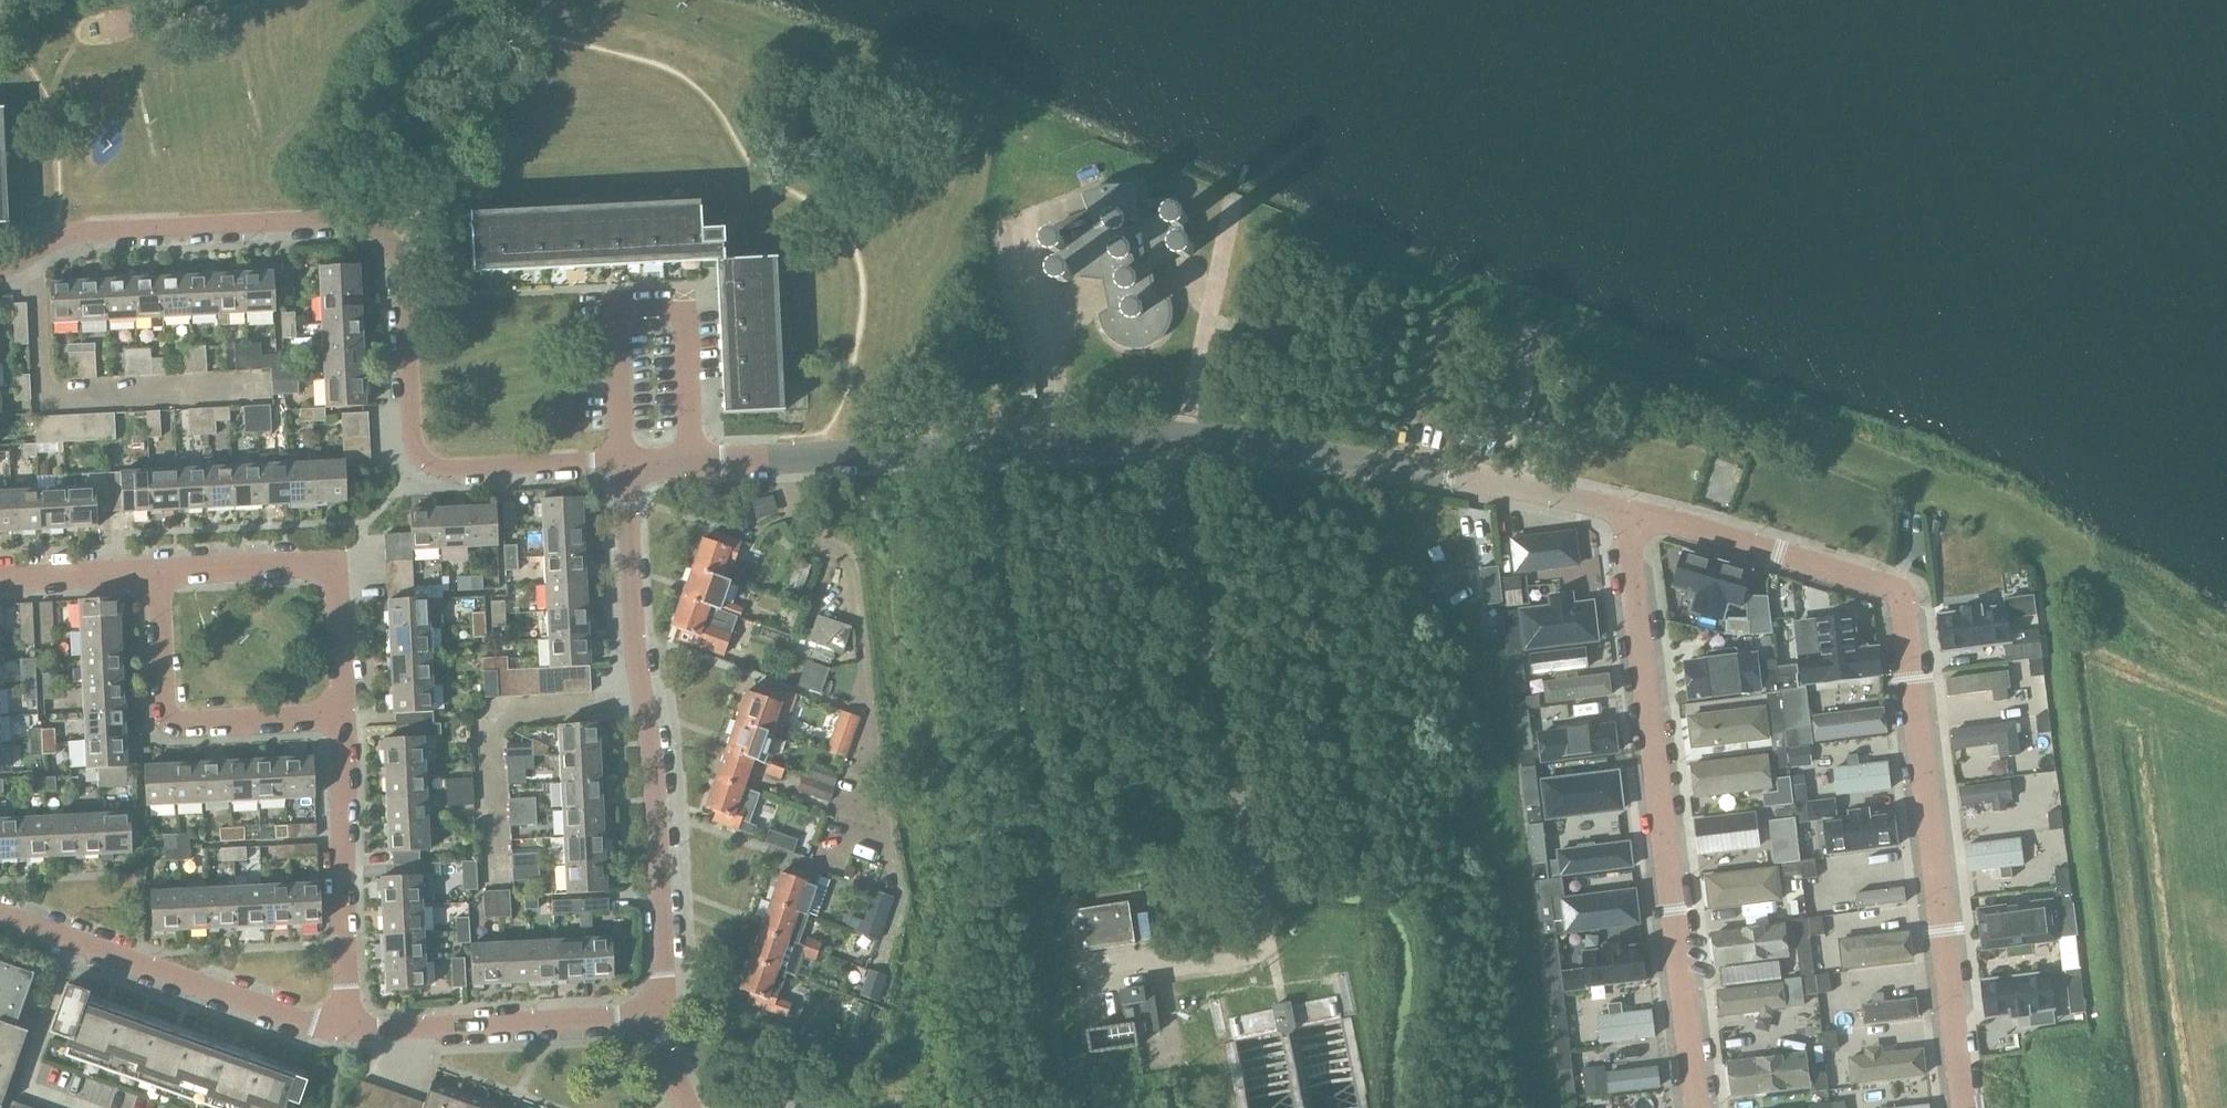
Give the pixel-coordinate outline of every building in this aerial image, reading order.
[(9,224),(3,108),(0,108),(0,224),(9,224)] [(1050,242),(1050,243),(1050,245),(1050,247),(1051,248),(1052,250),(1053,251),(1055,252),(1056,252),(1058,252),(1060,252),(1061,252),(1063,264),(1062,264),(1060,265),(1059,266),(1058,267),(1057,269),(1056,270),(1056,272),(1056,274),(1057,275),(1057,277),(1058,278),(1060,279),(1061,280),(1063,281),(1064,281),(1066,281),(1068,280),(1069,279),(1071,278),(1072,277),(1108,278),(1112,307),(1101,314),(1101,316),(1101,318),(1102,321),(1104,325),(1105,328),(1107,331),(1109,334),(1112,336),(1114,339),(1117,341),(1121,343),(1124,344),(1127,345),(1131,346),(1134,347),(1138,347),(1142,346),(1145,346),(1148,344),(1152,343),(1155,341),(1157,338),(1160,336),(1162,333),(1164,330),(1166,327),(1168,324),(1169,321),(1170,317),(1171,314),(1171,310),(1171,307),(1171,303),(1170,299),(1157,297),(1150,268),(1178,252),(1179,253),(1181,255),(1182,256),(1184,256),(1185,256),(1187,256),(1189,256),(1190,255),(1191,255),(1193,253),(1194,252),(1194,251),(1195,249),(1195,247),(1194,246),(1194,244),(1193,243),(1192,241),(1191,240),(1189,240),(1187,239),(1186,239),(1184,239),(1181,226),(1183,226),(1184,225),(1186,224),(1187,223),(1188,222),(1188,220),(1189,218),(1189,217),(1188,215),(1188,213),(1187,212),(1185,211),(1184,210),(1182,209),(1181,209),(1180,209),(1178,209),(1177,210),(1175,200),(1146,202),(1138,202),(1137,185),(1110,186),(1085,195),(1090,211),(1056,224),(1058,235),(1057,235),(1055,236),(1054,236),(1052,237),(1051,239),(1051,240),(1050,242)] [(715,261),(723,414),(784,411),(780,340),(776,257),(723,260),(722,229),(700,230),(699,201),(468,212),(471,272),(715,261)] [(320,295),(360,293),(359,265),(319,266),(320,295)] [(279,268),(280,296),(294,296),(293,267),(279,268)] [(244,272),(246,313),(275,312),(273,271),(244,272)] [(219,325),(228,324),(227,314),(246,313),(244,272),(216,274),(219,325)] [(216,274),(189,275),(191,316),(218,314),(218,325),(219,325),(216,274)] [(163,317),(191,316),(189,275),(162,276),(163,317)] [(162,276),(133,278),(135,318),(150,318),(151,327),(163,326),(163,317),(162,276)] [(135,318),(133,278),(106,279),(108,320),(135,318)] [(106,279),(78,281),(80,321),(108,320),(106,279)] [(80,321),(78,281),(49,283),(51,322),(80,321)] [(360,293),(320,295),(322,323),(362,321),(360,293)] [(26,303),(14,303),(12,303),(14,332),(27,331),(26,303)] [(282,325),(295,324),(295,312),(281,312),(282,325)] [(362,321),(322,323),(323,351),(363,349),(362,321)] [(295,324),(282,325),(282,338),(296,337),(295,324)] [(27,331),(14,332),(14,344),(28,343),(27,331)] [(248,344),(249,370),(262,369),(271,369),(276,368),(276,355),(261,355),(261,343),(248,344)] [(81,344),(68,345),(68,353),(81,352),(81,344)] [(249,370),(248,344),(234,344),(236,371),(249,370)] [(192,347),(194,373),(207,372),(205,346),(192,347)] [(194,373),(192,347),(179,347),(180,373),(194,373)] [(136,349),(138,375),(144,375),(152,375),(150,348),(136,349)] [(138,375),(136,349),(124,350),(125,376),(138,375)] [(363,349),(323,351),(324,378),(364,376),(363,349)] [(81,352),(82,378),(96,378),(95,351),(81,352)] [(82,378),(81,352),(68,353),(69,379),(82,378)] [(271,369),(271,381),(298,380),(297,367),(276,368),(271,369)] [(16,375),(16,387),(30,387),(29,374),(16,375)] [(364,376),(324,378),(325,407),(365,405),(364,376)] [(298,380),(271,381),(272,394),(298,393),(298,380)] [(30,387),(16,387),(17,400),(31,399),(30,387)] [(270,405),(258,406),(259,432),(271,432),(270,405)] [(259,432),(258,406),(243,406),(245,433),(259,432)] [(229,407),(202,408),(203,435),(216,434),(216,421),(229,420),(229,407)] [(324,407),(312,408),(313,421),(325,421),(324,407)] [(203,435),(202,408),(189,409),(190,435),(203,435)] [(312,408),(299,408),(300,422),(313,421),(312,408)] [(160,410),(146,411),(148,437),(161,437),(160,410)] [(341,413),(341,426),(368,425),(368,412),(341,413)] [(114,413),(100,414),(102,440),(115,440),(114,413)] [(87,414),(74,415),(75,441),(88,441),(87,414)] [(100,414),(87,414),(88,441),(102,440),(100,414)] [(74,415),(61,416),(62,447),(68,447),(68,442),(75,441),(74,415)] [(49,452),(47,416),(34,417),(36,443),(36,444),(36,453),(49,452)] [(61,416),(47,416),(49,452),(63,451),(62,447),(61,416)] [(341,426),(342,440),(369,438),(368,425),(341,426)] [(342,440),(343,453),(370,452),(369,438),(342,440)] [(36,456),(36,453),(36,444),(23,444),(23,457),(36,456)] [(343,453),(343,460),(344,466),(370,465),(370,452),(343,453)] [(288,454),(290,503),(317,502),(315,462),(298,463),(297,453),(288,454)] [(287,463),(260,464),(262,505),(290,503),(288,454),(286,454),(287,463)] [(176,458),(179,509),(207,507),(204,457),(203,457),(204,467),(187,468),(186,458),(176,458)] [(214,457),(204,457),(207,507),(234,506),(232,466),(215,466),(214,457)] [(176,468),(149,469),(151,510),(179,509),(176,458),(176,468)] [(343,460),(315,462),(317,502),(345,500),(344,466),(343,460)] [(260,464),(232,466),(234,506),(262,505),(260,464)] [(149,469),(107,471),(109,510),(122,510),(122,512),(151,510),(149,469)] [(66,487),(68,527),(97,526),(96,511),(109,510),(107,471),(81,473),(82,486),(66,487)] [(55,488),(38,489),(40,529),(68,527),(66,487),(65,475),(54,475),(55,488)] [(40,529),(38,489),(11,490),(13,530),(40,529)] [(0,490),(0,531),(13,530),(11,490),(0,490)] [(542,518),(542,528),(582,526),(581,497),(541,499),(541,502),(536,503),(537,518),(542,518)] [(501,502),(502,530),(516,529),(514,501),(501,502)] [(495,506),(466,507),(468,547),(497,546),(495,506)] [(466,507),(439,509),(441,548),(468,547),(466,507)] [(411,533),(411,546),(411,550),(441,548),(439,509),(409,510),(411,533)] [(1591,525),(1512,535),(1517,572),(1583,563),(1581,549),(1594,548),(1591,525)] [(543,553),(583,551),(582,526),(542,528),(543,553)] [(411,546),(411,533),(384,534),(385,548),(411,546)] [(701,539),(692,567),(718,577),(723,563),(732,566),(740,542),(715,533),(711,542),(701,539)] [(517,557),(517,554),(517,544),(503,545),(504,558),(517,557)] [(385,561),(412,560),(411,550),(411,546),(385,548),(385,554),(385,561)] [(545,581),(585,579),(583,551),(543,553),(545,581)] [(504,558),(505,570),(518,570),(517,557),(504,558)] [(413,573),(412,560),(385,561),(386,574),(413,573)] [(809,566),(797,561),(787,587),(801,592),(809,566)] [(1485,603),(1500,602),(1496,565),(1480,567),(1485,603)] [(692,567),(681,596),(708,605),(738,616),(742,607),(722,600),(729,580),(718,577),(692,567)] [(387,588),(413,586),(413,573),(386,574),(387,588)] [(458,590),(470,589),(470,576),(457,577),(458,590)] [(482,576),(470,576),(470,589),(483,589),(482,576)] [(1505,591),(1521,589),(1521,587),(1520,576),(1502,578),(1503,589),(1504,592),(1505,591)] [(546,608),(586,606),(585,579),(545,581),(546,608)] [(426,587),(424,585),(416,586),(414,588),(414,596),(417,599),(424,599),(427,596),(426,587)] [(414,599),(413,586),(387,588),(388,601),(414,599)] [(1505,591),(1507,606),(1523,604),(1521,589),(1505,591)] [(678,639),(703,648),(711,625),(703,622),(708,605),(681,596),(670,626),(681,630),(678,639)] [(79,628),(119,626),(118,598),(78,600),(79,628)] [(388,601),(389,628),(429,626),(428,599),(414,599),(388,601)] [(39,601),(40,630),(53,630),(52,601),(39,601)] [(492,611),(505,611),(504,601),(491,601),(492,611)] [(19,602),(21,631),(33,630),(32,602),(19,602)] [(548,636),(587,634),(586,606),(546,608),(548,636)] [(1517,610),(1504,611),(1502,611),(1504,630),(1506,629),(1520,628),(1517,610)] [(492,611),(492,627),(505,626),(505,611),(492,611)] [(472,613),(473,625),(486,625),(485,612),(472,613)] [(1801,684),(1883,674),(1879,639),(1857,642),(1854,612),(1794,619),(1801,684)] [(851,627),(817,616),(808,641),(816,644),(811,658),(830,664),(834,650),(842,653),(851,627)] [(1727,633),(1750,634),(1750,619),(1727,619),(1727,633)] [(473,638),(486,638),(486,625),(473,625),(473,638)] [(80,656),(120,654),(119,626),(79,628),(80,656)] [(389,628),(390,656),(431,654),(429,626),(389,628)] [(799,637),(807,640),(811,630),(802,627),(799,637)] [(1508,655),(1509,655),(1509,654),(1522,653),(1523,653),(1523,651),(1520,628),(1506,630),(1504,630),(1505,637),(1488,639),(1490,652),(1507,650),(1508,655)] [(2022,645),(2040,643),(2039,629),(2021,631),(2022,645)] [(33,630),(21,631),(21,644),(34,643),(33,630)] [(53,630),(40,630),(40,643),(53,642),(53,630)] [(563,668),(589,666),(587,634),(548,636),(549,668),(563,668)] [(2042,657),(2042,655),(2040,643),(2022,645),(2005,647),(2007,662),(2029,659),(2042,657)] [(1522,653),(1509,654),(1509,655),(1511,671),(1524,670),(1522,653)] [(82,684),(122,682),(120,654),(80,656),(82,684)] [(390,656),(392,684),(432,681),(431,654),(390,656)] [(2044,676),(2042,657),(2029,659),(2031,677),(2044,676)] [(487,659),(482,659),(482,671),(484,671),(496,671),(495,658),(493,658),(487,659)] [(507,658),(495,658),(496,671),(508,670),(507,658)] [(796,686),(819,694),(829,668),(806,660),(796,686)] [(1780,690),(1779,677),(1778,677),(1777,667),(1777,660),(1776,660),(1762,662),(1766,692),(1767,694),(1780,692),(1781,692),(1781,690),(1780,690)] [(563,677),(590,676),(589,666),(563,668),(563,677)] [(549,668),(535,669),(536,695),(549,695),(549,668)] [(563,668),(549,668),(549,695),(564,694),(563,677),(563,668)] [(522,669),(510,670),(511,696),(524,696),(522,669)] [(535,669),(522,669),(524,696),(536,695),(535,669)] [(1950,694),(1992,688),(1993,699),(2012,696),(2008,669),(1948,676),(1950,694)] [(498,697),(511,696),(510,670),(508,670),(496,671),(498,697)] [(498,697),(496,671),(484,671),(485,698),(498,697)] [(1547,701),(1612,693),(1609,671),(1544,679),(1547,701)] [(23,687),(36,686),(35,673),(23,674),(23,687)] [(43,686),(56,685),(55,673),(42,673),(43,686)] [(1781,690),(1798,688),(1797,675),(1779,677),(1780,690),(1781,690)] [(563,677),(564,694),(591,693),(590,676),(563,677)] [(432,681),(392,684),(393,713),(395,713),(396,725),(433,723),(432,711),(434,711),(432,681)] [(83,712),(123,710),(122,682),(82,684),(83,712)] [(56,685),(43,686),(43,698),(56,698),(56,685)] [(36,686),(23,687),(24,699),(36,699),(36,686)] [(746,691),(736,719),(763,729),(768,716),(776,718),(784,695),(759,686),(756,695),(746,691)] [(1785,730),(1787,747),(1788,747),(1801,746),(1813,745),(1813,744),(1806,687),(1798,688),(1781,690),(1781,692),(1785,730)] [(1526,691),(1514,692),(1514,693),(1512,693),(1515,711),(1516,710),(1528,709),(1526,691)] [(1771,729),(1784,727),(1780,692),(1767,694),(1771,729)] [(1817,741),(1888,730),(1884,703),(1813,714),(1817,741)] [(84,739),(125,737),(123,710),(83,712),(84,739)] [(825,751),(842,757),(857,716),(840,710),(825,751)] [(2038,734),(2051,732),(2049,714),(2036,716),(2038,734)] [(726,748),(753,758),(765,763),(776,733),(763,729),(736,719),(726,748)] [(2018,720),(1954,726),(1955,746),(2001,742),(2002,754),(2020,753),(2018,720)] [(1540,728),(1543,760),(1620,753),(1617,721),(1540,728)] [(383,739),(385,766),(425,764),(423,737),(440,736),(440,723),(433,723),(396,725),(397,738),(383,739)] [(598,723),(558,725),(559,752),(599,750),(598,723)] [(1530,723),(1516,725),(1519,749),(1521,749),(1533,748),(1530,723)] [(28,729),(29,741),(42,741),(42,728),(28,729)] [(42,728),(42,741),(55,740),(54,728),(42,728)] [(86,768),(98,767),(125,766),(126,766),(125,737),(84,739),(86,768)] [(55,740),(42,741),(43,754),(56,753),(55,740)] [(42,741),(29,741),(29,754),(43,754),(42,741)] [(506,755),(532,754),(532,742),(506,743),(506,755)] [(753,758),(726,748),(715,778),(742,788),(753,758)] [(1522,767),(1523,767),(1535,766),(1533,748),(1521,749),(1519,749),(1522,767)] [(1805,748),(1787,750),(1789,760),(1789,766),(1807,764),(1805,748)] [(1775,768),(1788,767),(1786,749),(1773,751),(1775,768)] [(599,750),(559,752),(561,779),(601,777),(599,750)] [(1847,764),(1836,764),(1837,791),(1891,789),(1891,760),(1861,761),(1860,752),(1847,753),(1847,764)] [(532,754),(506,755),(507,769),(533,768),(532,754)] [(1773,754),(1693,758),(1695,793),(1774,789),(1773,754)] [(312,757),(283,758),(285,798),(314,797),(312,757)] [(285,798),(283,758),(255,759),(257,800),(285,798)] [(255,759),(228,761),(230,801),(257,800),(255,759)] [(230,801),(228,761),(199,762),(202,802),(230,801)] [(199,762),(173,763),(175,804),(202,802),(199,762)] [(175,804),(173,763),(142,765),(144,805),(175,804)] [(385,766),(386,794),(426,791),(425,764),(385,766)] [(832,786),(836,773),(811,764),(806,777),(832,786)] [(783,769),(770,765),(767,774),(780,778),(783,769)] [(125,766),(98,767),(98,780),(99,785),(126,784),(125,766)] [(1542,823),(1535,766),(1523,767),(1522,767),(1529,825),(1530,825),(1542,823)] [(98,767),(86,768),(84,768),(85,781),(98,780),(98,767)] [(1544,776),(1547,816),(1625,809),(1622,769),(1544,776)] [(44,790),(43,776),(29,777),(30,791),(44,790)] [(55,776),(43,776),(44,790),(55,790),(55,776)] [(796,790),(827,802),(832,788),(801,776),(796,790)] [(1793,804),(1794,804),(1790,776),(1776,778),(1778,791),(1763,793),(1764,807),(1775,806),(1793,804)] [(473,790),(472,777),(446,778),(446,791),(473,790)] [(602,805),(602,798),(608,797),(607,782),(601,782),(601,777),(561,779),(562,807),(602,805)] [(742,788),(715,778),(705,808),(715,812),(712,821),(736,830),(745,806),(737,803),(742,788)] [(1962,782),(1963,804),(2010,802),(2009,780),(1962,782)] [(1792,786),(1795,804),(1808,802),(1806,785),(1792,786)] [(473,804),(473,790),(446,791),(446,805),(473,804)] [(386,794),(387,822),(428,820),(426,791),(386,794)] [(509,810),(535,809),(535,797),(509,799),(509,810)] [(1831,799),(1808,802),(1795,804),(1794,804),(1796,819),(1796,822),(1821,819),(1820,817),(1836,815),(1834,799),(1831,799)] [(1782,863),(1800,861),(1801,861),(1796,826),(1795,817),(1793,804),(1775,806),(1777,819),(1769,820),(1774,864),(1782,863)] [(602,805),(562,807),(563,835),(603,833),(602,805)] [(535,809),(509,810),(510,825),(536,824),(535,809)] [(1759,811),(1697,814),(1698,850),(1760,848),(1759,811)] [(2047,812),(2050,830),(2063,828),(2061,811),(2047,812)] [(129,812),(100,813),(102,853),(131,852),(129,812)] [(73,815),(75,855),(102,853),(100,813),(73,815)] [(73,815),(45,816),(47,856),(75,855),(73,815)] [(17,818),(19,858),(47,856),(45,816),(17,818)] [(0,818),(0,859),(19,858),(17,818),(0,818)] [(393,852),(393,863),(420,861),(419,850),(429,850),(428,820),(387,822),(389,852),(393,852)] [(1530,825),(1529,825),(1533,864),(1535,864),(1547,862),(1547,861),(1542,823),(1530,825)] [(317,837),(316,824),(286,825),(287,838),(317,837)] [(287,838),(286,825),(275,825),(275,839),(287,838)] [(232,828),(232,841),(245,840),(245,827),(232,828)] [(770,827),(765,841),(794,851),(799,837),(770,827)] [(232,841),(232,828),(219,828),(220,841),(232,841)] [(603,833),(563,835),(565,863),(605,861),(603,833)] [(177,846),(176,834),(164,835),(164,847),(177,846)] [(177,846),(190,846),(189,834),(176,834),(177,846)] [(1968,841),(1970,869),(2025,863),(2022,836),(1968,841)] [(317,843),(287,845),(288,858),(317,857),(317,843)] [(288,858),(287,845),(276,845),(276,859),(288,858)] [(177,846),(164,847),(165,860),(178,860),(177,846)] [(177,846),(178,860),(191,859),(190,846),(177,846)] [(233,861),(233,847),(220,848),(221,861),(233,861)] [(245,847),(233,847),(233,861),(246,860),(245,847)] [(512,866),(538,864),(538,853),(511,854),(512,866)] [(463,859),(464,887),(478,887),(477,859),(463,859)] [(1802,861),(1804,879),(1817,877),(1815,859),(1802,861)] [(380,877),(382,906),(422,904),(420,861),(393,863),(394,876),(380,877)] [(566,893),(606,891),(605,861),(565,863),(566,893)] [(1784,877),(1802,874),(1800,861),(1782,863),(1784,877)] [(1547,862),(1535,864),(1533,864),(1535,881),(1537,881),(1548,879),(1547,862)] [(538,864),(512,866),(513,880),(539,879),(538,864)] [(829,880),(793,867),(790,876),(780,873),(770,900),(797,910),(797,912),(815,919),(829,880)] [(2054,869),(2057,887),(2070,886),(2068,868),(2054,869)] [(1548,879),(1537,881),(1535,881),(1540,922),(1543,939),(1544,939),(1556,937),(1557,937),(1552,896),(1565,894),(1563,878),(1563,877),(1548,879)] [(319,882),(289,884),(292,924),(321,922),(319,882)] [(292,924),(289,884),(262,885),(264,925),(292,924)] [(262,885),(235,887),(237,926),(264,925),(262,885)] [(1561,895),(1566,932),(1641,921),(1636,885),(1561,895)] [(1905,885),(1857,891),(1859,905),(1907,899),(1905,885)] [(2072,903),(2070,886),(2057,887),(2059,904),(2052,905),(2056,938),(2076,935),(2077,935),(2074,903),(2072,903)] [(237,926),(235,887),(207,888),(209,928),(237,926)] [(207,888),(179,889),(181,929),(209,928),(207,888)] [(181,929),(179,889),(151,891),(153,931),(181,929)] [(509,889),(496,890),(497,917),(510,916),(509,889)] [(484,917),(497,917),(496,890),(482,891),(484,917)] [(875,890),(864,921),(860,919),(856,930),(878,938),(886,916),(883,915),(890,895),(875,890)] [(537,894),(524,895),(525,909),(538,908),(537,894)] [(591,912),(609,911),(608,897),(580,899),(582,939),(581,939),(583,979),(613,977),(611,937),(592,938),(591,912)] [(565,899),(552,900),(553,913),(565,913),(565,899)] [(760,930),(787,940),(797,912),(797,910),(770,900),(760,930)] [(1136,943),(1129,902),(1072,910),(1079,952),(1136,943)] [(382,906),(383,934),(424,932),(422,904),(382,906)] [(1809,918),(1811,936),(1824,934),(1822,916),(1809,918)] [(456,930),(469,930),(468,917),(456,918),(456,930)] [(1801,977),(1814,975),(1807,918),(1785,921),(1787,939),(1796,938),(1801,977)] [(470,942),(469,930),(456,930),(457,943),(470,942)] [(750,959),(777,969),(794,975),(803,946),(787,940),(760,930),(750,959)] [(385,961),(425,959),(433,958),(432,931),(424,932),(383,934),(385,961)] [(1913,962),(1912,931),(1841,934),(1843,965),(1913,962)] [(1565,968),(1568,990),(1649,976),(1642,936),(1582,946),(1585,965),(1565,968)] [(1544,939),(1543,939),(1548,978),(1549,978),(1562,976),(1556,937),(1544,939)] [(806,938),(803,947),(817,952),(820,943),(806,938)] [(553,940),(555,980),(583,979),(581,939),(553,940)] [(526,941),(528,981),(555,980),(553,940),(526,941)] [(498,943),(499,983),(528,981),(526,941),(498,943)] [(472,984),(473,984),(499,983),(498,943),(470,944),(472,984)] [(803,947),(800,955),(814,960),(817,952),(803,947)] [(466,986),(465,958),(451,958),(453,987),(466,986)] [(425,959),(385,961),(386,990),(426,988),(425,959)] [(746,1002),(785,1016),(789,1004),(775,999),(779,987),(771,984),(777,969),(750,959),(739,989),(749,993),(746,1002)] [(27,1031),(15,1027),(34,973),(33,972),(33,973),(0,961),(0,1107),(27,1031)] [(885,975),(868,969),(859,995),(878,1001),(887,975),(885,975)] [(2081,970),(2067,972),(2072,1012),(2085,1011),(2081,970)] [(2031,1024),(2055,1023),(2053,972),(1984,974),(1986,1015),(2031,1014),(2031,1024)] [(1816,975),(1818,993),(1831,992),(1829,974),(1816,975)] [(1801,977),(1785,979),(1788,1008),(1805,1005),(1804,996),(1816,994),(1814,975),(1801,977)] [(1562,976),(1549,978),(1548,978),(1550,996),(1551,996),(1563,994),(1564,994),(1562,976)] [(69,986),(66,984),(48,1031),(69,1039),(63,1055),(84,1063),(87,1056),(100,1061),(98,1068),(119,1075),(122,1069),(135,1074),(133,1080),(154,1088),(156,1081),(170,1086),(168,1093),(189,1101),(191,1094),(205,1099),(203,1105),(209,1107),(226,1107),(230,1107),(284,1107),(286,1102),(296,1106),(304,1082),(295,1078),(295,1077),(85,1000),(88,992),(84,991),(84,992),(69,987),(69,986)] [(1089,1020),(1090,1030),(1089,1030),(1088,1030),(1088,1031),(1091,1052),(1092,1053),(1093,1053),(1095,1054),(1141,1047),(1140,1046),(1154,1043),(1153,1033),(1160,1031),(1154,988),(1146,989),(1145,987),(1121,991),(1125,1014),(1089,1020)] [(1571,1051),(1564,994),(1563,994),(1551,996),(1550,996),(1557,1053),(1559,1053),(1570,1051),(1571,1051)] [(1862,997),(1866,1022),(1919,1014),(1916,995),(1887,999),(1886,994),(1862,997)] [(1624,1000),(1603,1001),(1604,1039),(1655,1037),(1654,1008),(1624,1009),(1624,1000)] [(1839,1048),(1836,1031),(1823,1032),(1825,1050),(1839,1048)] [(1849,1054),(1853,1082),(1928,1073),(1925,1045),(1884,1050),(1883,1042),(1866,1044),(1867,1052),(1849,1054)] [(1570,1051),(1559,1053),(1557,1053),(1559,1071),(1560,1071),(1561,1071),(1572,1069),(1570,1051)] [(1610,1089),(1660,1087),(1660,1065),(1610,1067),(1610,1089)] [(1583,1070),(1586,1093),(1607,1090),(1604,1067),(1583,1070)] [(1560,1071),(1559,1071),(1562,1097),(1576,1095),(1572,1069),(1561,1071),(1560,1071)] [(1809,1092),(1828,1090),(1826,1072),(1807,1074),(1809,1092)] [(352,1106),(357,1107),(366,1107),(374,1084),(361,1080),(352,1106)] [(374,1084),(366,1107),(380,1107),(387,1089),(374,1084)] [(424,1102),(425,1102),(423,1107),(453,1107),(458,1095),(431,1085),(424,1102)] [(399,1093),(387,1089),(380,1107),(394,1107),(399,1093)] [(399,1093),(394,1107),(408,1107),(412,1098),(399,1093)] [(453,1107),(483,1107),(485,1104),(458,1095),(453,1107)] [(1564,1098),(1563,1098),(1562,1099),(1564,1107),(1565,1107),(1573,1107),(1572,1097),(1564,1098)] [(425,1102),(424,1102),(412,1098),(408,1107),(423,1107),(425,1102)]
